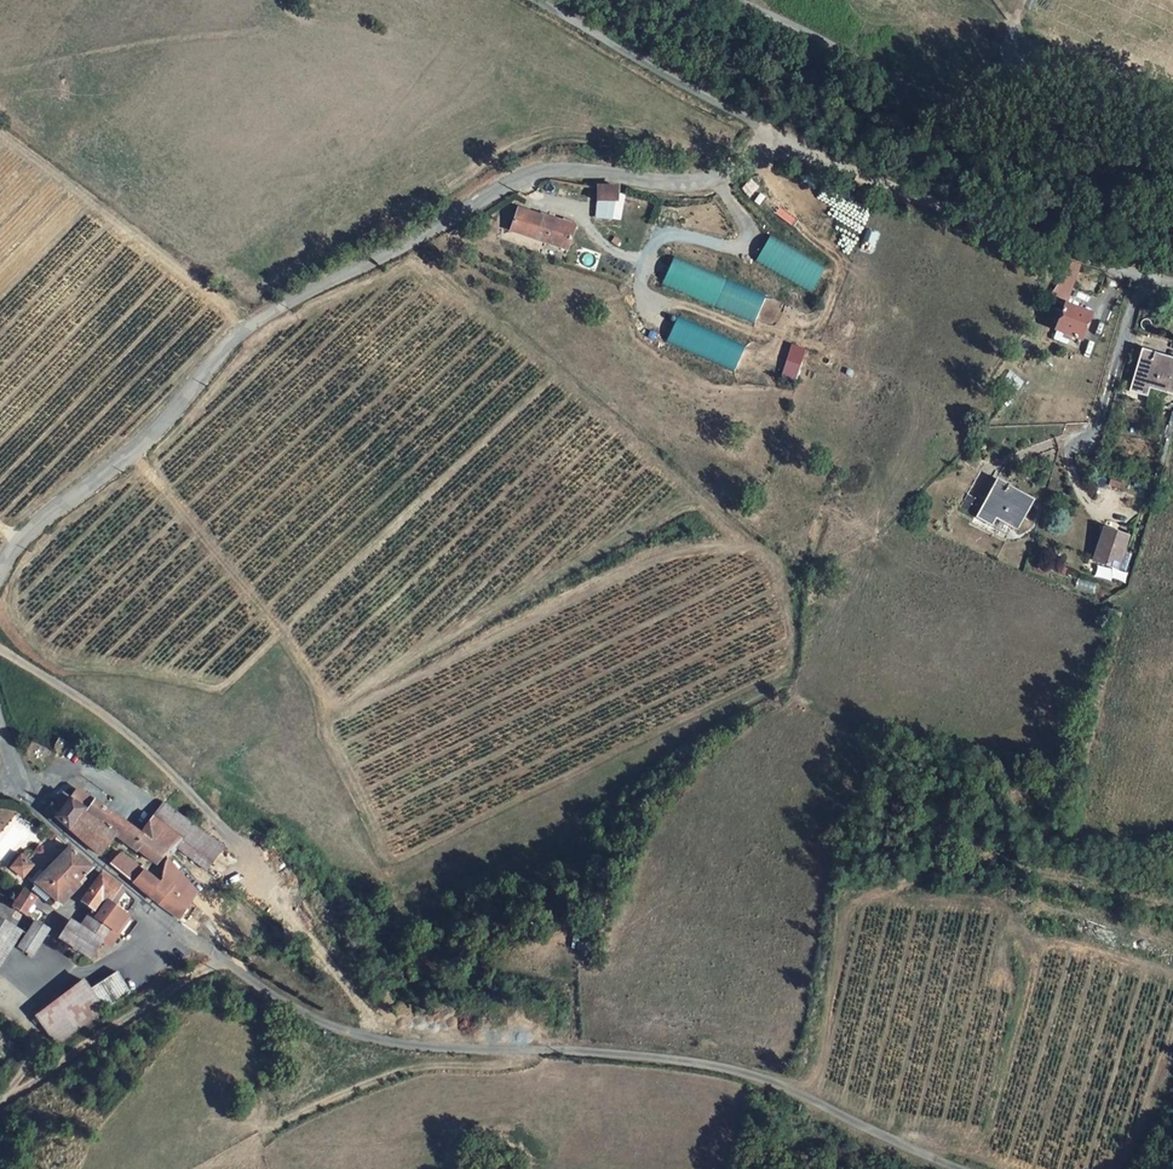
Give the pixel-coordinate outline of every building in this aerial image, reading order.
[(597,202),(614,202),(617,188),(598,187),(597,202)] [(614,202),(597,202),(595,219),(611,219),(614,202)] [(541,217),(518,210),(511,231),(567,250),(574,227),(541,216),(541,217)] [(756,259),(810,291),(825,267),(770,235),(756,259)] [(661,284),(721,307),(732,279),(672,257),(661,284)] [(1077,273),(1080,265),(1071,263),(1068,269),(1077,273)] [(1065,304),(1066,305),(1077,273),(1068,269),(1049,297),(1065,305),(1065,304)] [(1066,305),(1065,304),(1065,305),(1055,330),(1080,340),(1090,315),(1066,305)] [(717,361),(726,336),(676,317),(666,342),(717,361)] [(800,366),(805,349),(793,345),(788,362),(800,366)] [(1141,349),(1129,391),(1147,396),(1150,388),(1167,394),(1172,376),(1172,365),(1154,359),(1155,353),(1141,349)] [(1155,353),(1154,359),(1172,365),(1172,359),(1155,353)] [(1167,394),(1150,388),(1147,396),(1170,404),(1172,394),(1172,376),(1167,394)] [(996,519),(1012,528),(1027,502),(1007,491),(1009,486),(997,478),(981,509),(972,504),(975,498),(968,494),(960,508),(992,526),(996,519)] [(1035,501),(1009,486),(1007,491),(1027,502),(1012,528),(996,519),(992,526),(1013,538),(1035,501)] [(1127,537),(1104,529),(1094,561),(1117,568),(1122,553),(1127,537)] [(1126,554),(1131,538),(1127,537),(1122,553),(1126,554)] [(1110,610),(1106,619),(1117,624),(1121,614),(1110,610)] [(60,814),(57,818),(101,856),(117,834),(157,865),(160,862),(166,855),(175,846),(205,869),(222,847),(164,804),(141,835),(80,791),(77,792),(70,800),(60,814)] [(70,800),(63,795),(53,809),(60,814),(70,800)] [(80,855),(70,847),(35,882),(37,883),(51,896),(61,905),(86,879),(83,877),(93,868),(80,855)] [(30,855),(26,851),(21,856),(25,860),(30,855)] [(158,883),(122,853),(114,860),(111,865),(133,883),(159,904),(180,919),(181,917),(191,903),(198,892),(182,876),(170,862),(171,861),(170,860),(170,859),(169,859),(168,859),(167,859),(165,861),(164,863),(160,881),(158,883)] [(23,876),(32,866),(25,860),(21,856),(12,867),(23,876)] [(83,900),(95,909),(102,899),(107,903),(108,901),(109,902),(111,899),(119,888),(120,886),(102,873),(100,875),(83,900)] [(46,902),(51,896),(37,883),(32,889),(46,902)] [(111,899),(116,902),(123,891),(119,888),(111,899)] [(37,898),(24,890),(13,907),(35,922),(19,947),(32,956),(49,930),(41,925),(47,915),(32,905),(37,898)] [(116,932),(127,916),(109,902),(108,901),(107,903),(101,912),(96,918),(110,928),(116,932)] [(191,903),(181,917),(186,920),(195,906),(191,903)] [(102,941),(110,928),(96,918),(90,914),(81,928),(102,941)] [(14,927),(0,918),(0,950),(14,927)] [(59,937),(92,958),(102,941),(81,928),(70,921),(59,937)] [(112,948),(120,935),(116,932),(110,928),(102,941),(112,948)] [(117,972),(90,989),(105,1009),(130,993),(117,972)] [(57,1044),(105,1009),(90,989),(83,980),(35,1015),(57,1044)]
